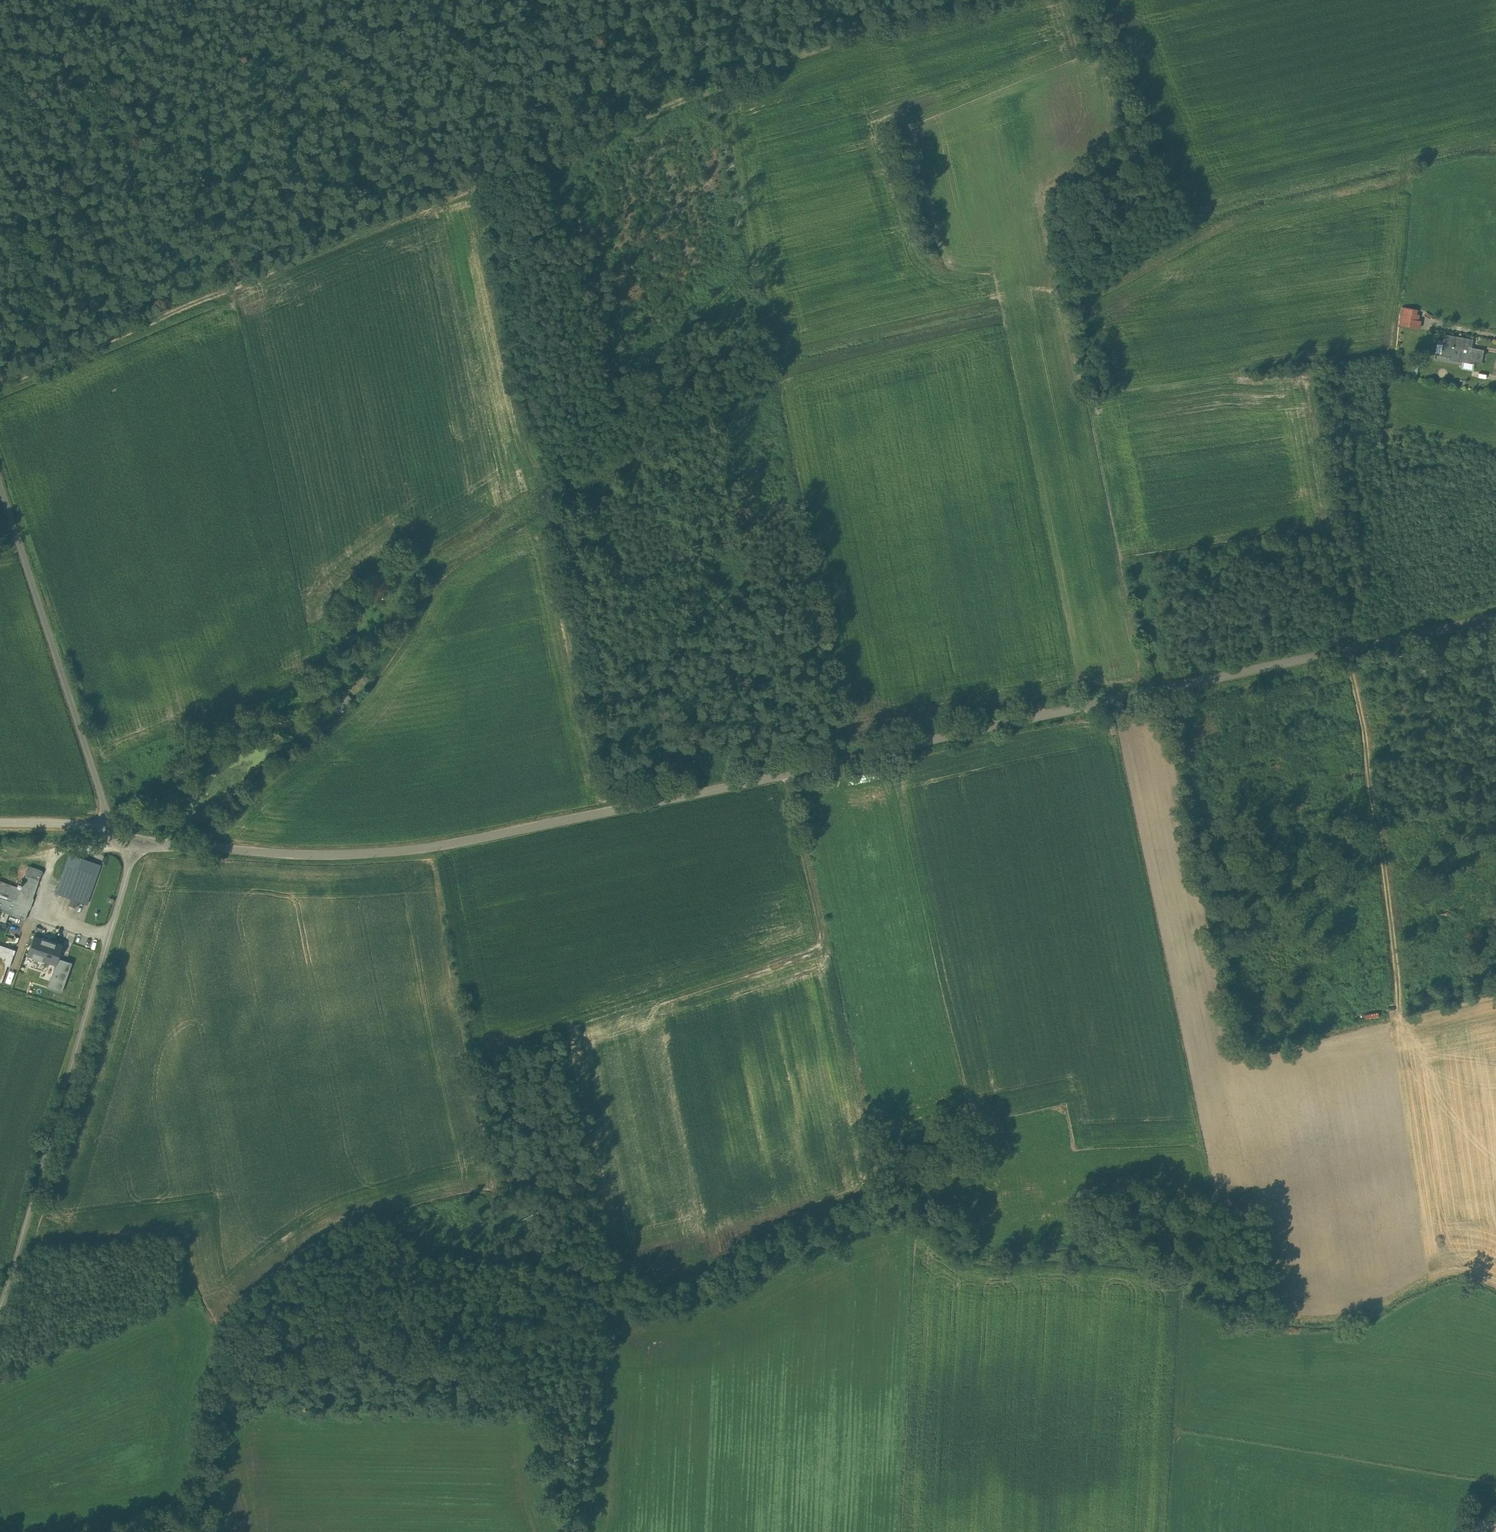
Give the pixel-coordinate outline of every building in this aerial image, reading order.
[(1402,325),(1423,327),(1424,308),(1403,306),(1402,325)] [(1472,340),(1445,335),(1441,355),(1449,357),(1449,359),(1474,363),(1474,361),(1481,363),(1484,351),(1471,348),(1472,340)] [(98,865),(70,855),(56,892),(85,902),(98,865)] [(0,881),(0,911),(25,919),(42,871),(29,866),(21,888),(0,881)] [(55,964),(57,958),(62,943),(33,934),(27,955),(55,964)] [(15,950),(0,944),(0,982),(1,982),(7,965),(9,966),(15,950)] [(71,962),(57,958),(55,964),(48,987),(62,991),(71,962)]
